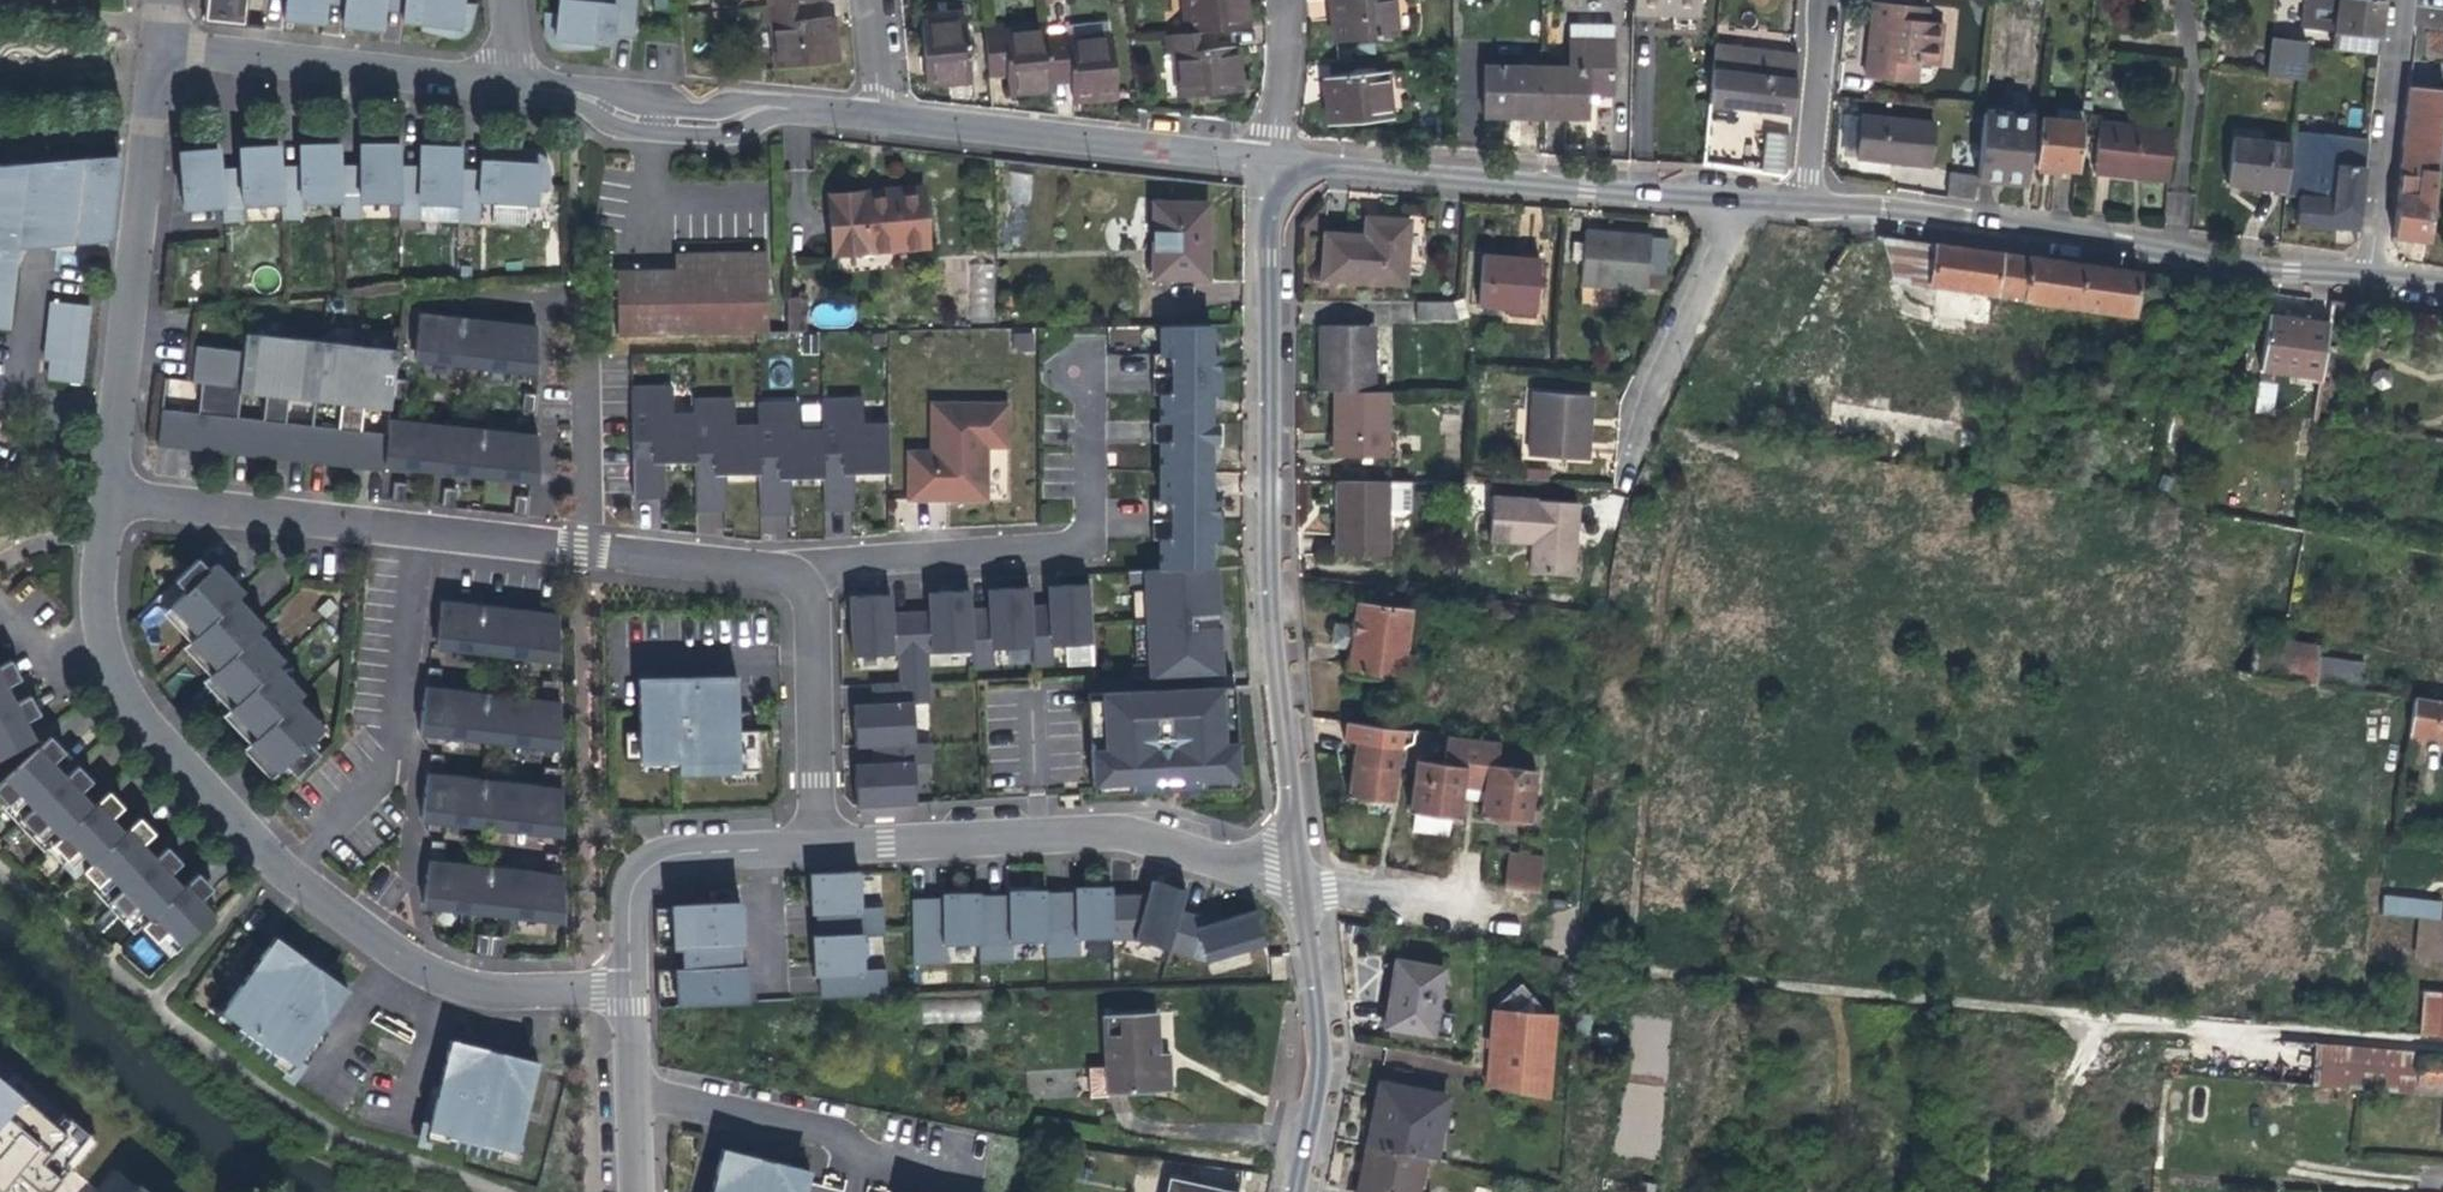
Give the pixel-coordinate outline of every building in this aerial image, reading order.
[(207,21),(245,25),(248,0),(209,0),(207,21)] [(288,2),(285,19),(323,24),(325,5),(326,0),(288,0),(288,2)] [(386,0),(348,0),(347,7),(345,27),(383,31),(385,12),(386,2),(386,0)] [(386,2),(408,4),(406,15),(406,23),(424,25),(423,30),(454,39),(457,39),(465,35),(473,26),(475,21),(479,10),(464,8),(464,3),(465,0),(386,0),(386,2)] [(638,30),(642,0),(619,0),(618,6),(565,0),(564,0),(563,13),(562,18),(548,16),(549,39),(551,44),(554,46),(560,49),(596,48),(596,42),(617,45),(617,37),(618,28),(638,30)] [(1188,32),(1206,31),(1246,27),(1244,2),(1244,0),(1184,0),(1188,32)] [(1335,40),(1393,34),(1390,0),(1330,0),(1332,16),(1335,40)] [(1631,11),(1654,11),(1697,13),(1697,0),(1631,0),(1631,11)] [(2186,13),(2187,0),(2171,0),(2170,11),(2186,13)] [(2333,33),(2333,49),(2378,54),(2381,23),(2384,4),(2381,3),(2354,0),(2313,0),(2310,22),(2326,23),(2326,29),(2333,31),(2333,33)] [(397,13),(406,15),(408,4),(386,2),(385,12),(397,13)] [(809,19),(808,2),(772,5),(763,5),(764,23),(774,22),(779,67),(837,61),(834,34),(832,17),(809,19)] [(1867,77),(1914,81),(1921,6),(1874,2),(1869,59),(1867,77)] [(2442,57),(2442,13),(2420,14),(2422,58),(2442,57)] [(922,22),(927,81),(958,78),(971,76),(965,18),(922,22)] [(1054,87),(1053,75),(1049,30),(1048,27),(1004,30),(1003,23),(985,24),(989,68),(1008,67),(1010,91),(1034,89),(1054,87)] [(1567,66),(1540,66),(1539,116),(1569,117),(1584,117),(1585,93),(1608,94),(1609,26),(1568,26),(1567,66)] [(618,28),(617,37),(637,40),(638,30),(618,28)] [(1067,28),(1049,30),(1053,75),(1071,74),(1073,96),(1092,95),(1116,93),(1110,35),(1067,38),(1067,28)] [(1209,49),(1206,31),(1188,32),(1162,35),(1164,53),(1174,52),(1179,96),(1237,90),(1235,70),(1233,46),(1209,49)] [(2273,36),(2268,77),(2297,80),(2303,80),(2306,46),(2308,46),(2309,40),(2273,36)] [(1709,105),(1790,112),(1796,53),(1785,52),(1715,44),(1709,105)] [(1517,116),(1539,116),(1540,66),(1483,65),(1484,115),(1517,116)] [(1387,117),(1383,73),(1324,79),(1327,101),(1329,122),(1387,117)] [(2438,168),(2442,123),(2442,90),(2410,86),(2402,156),(2401,171),(2422,174),(2422,166),(2438,168)] [(2061,120),(2082,121),(2083,109),(2063,107),(2061,120)] [(1984,111),(1977,175),(1976,177),(2001,180),(2026,183),(2033,116),(1984,111)] [(1890,161),(1929,165),(1933,122),(1863,117),(1859,157),(1890,161)] [(2077,171),(2082,121),(2061,120),(2042,118),(2037,167),(2056,169),(2077,171)] [(2125,174),(2168,178),(2173,129),(2100,122),(2095,171),(2125,174)] [(2365,162),(2368,140),(2298,132),(2292,194),(2299,195),(2296,223),(2344,228),(2358,230),(2365,162)] [(1763,133),(1758,171),(1784,175),(1788,136),(1763,133)] [(2285,190),(2290,145),(2233,139),(2228,184),(2254,186),(2285,190)] [(320,201),(341,201),(341,174),(340,164),(340,144),(310,145),(320,201)] [(301,145),(302,163),(302,175),(299,176),(304,207),(304,201),(320,201),(310,145),(301,145)] [(364,203),(401,203),(401,174),(401,165),(401,146),(363,145),(363,165),(362,175),(341,174),(341,201),(342,218),(364,218),(364,203)] [(245,206),(282,204),(281,176),(280,164),(280,146),(241,149),(242,167),(242,177),(221,178),(222,190),(223,205),(225,223),(246,222),(245,206)] [(422,205),(460,206),(461,177),(461,167),(461,148),(424,147),(424,166),(423,175),(401,174),(401,203),(401,218),(422,219),(422,205)] [(186,193),(222,190),(221,178),(221,168),(219,148),(195,150),(183,151),(186,193)] [(537,203),(537,192),(537,187),(550,187),(550,171),(550,165),(547,159),(541,154),(537,153),(502,156),(502,162),(482,161),(482,167),(482,177),(461,177),(460,206),(459,223),(480,223),(481,202),(537,203)] [(0,164),(0,323),(9,324),(17,246),(18,239),(111,231),(119,155),(0,164)] [(280,164),(281,176),(299,176),(299,175),(297,164),(289,164),(280,164)] [(340,164),(341,174),(362,175),(363,165),(352,165),(340,164)] [(423,175),(424,166),(413,165),(401,165),(401,174),(423,175)] [(2401,171),(2392,237),(2428,242),(2438,168),(2422,166),(2422,174),(2401,171)] [(221,168),(221,178),(242,177),(242,167),(231,167),(221,168)] [(482,177),(482,167),(469,167),(461,167),(461,177),(482,177)] [(1950,172),(1946,197),(1974,201),(1976,177),(1977,175),(1950,172)] [(305,218),(304,207),(299,176),(281,176),(282,204),(283,218),(305,218)] [(821,245),(916,237),(911,177),(857,181),(816,185),(821,245)] [(187,208),(223,205),(222,190),(186,193),(187,208)] [(2166,223),(2189,224),(2190,193),(2167,192),(2166,223)] [(1200,277),(1200,246),(1207,247),(1207,237),(1207,202),(1153,202),(1153,277),(1200,277)] [(1369,220),(1366,239),(1379,240),(1380,221),(1373,221),(1369,220)] [(1408,222),(1380,221),(1379,240),(1366,239),(1328,236),(1325,280),(1404,285),(1408,222)] [(110,239),(111,231),(18,239),(17,246),(110,239)] [(1582,284),(1646,290),(1648,274),(1666,275),(1668,239),(1616,235),(1586,233),(1585,244),(1576,244),(1575,267),(1583,268),(1582,284)] [(1985,251),(1881,236),(1894,282),(2133,317),(2140,273),(1985,251)] [(677,254),(677,271),(764,269),(763,252),(704,254),(677,254)] [(1479,305),(1537,309),(1540,261),(1508,258),(1483,256),(1479,305)] [(765,333),(764,269),(677,271),(617,272),(619,336),(765,333)] [(803,326),(803,298),(789,298),(789,326),(803,326)] [(52,360),(50,380),(84,385),(93,305),(55,300),(48,360),(52,360)] [(1460,321),(1454,302),(1418,302),(1418,321),(1460,321)] [(428,348),(427,357),(543,370),(541,336),(534,336),(535,322),(424,310),(420,347),(428,348)] [(2267,315),(2259,370),(2319,379),(2327,324),(2299,320),(2267,315)] [(1209,490),(1208,443),(1217,443),(1217,423),(1209,423),(1209,410),(1209,395),(1217,394),(1217,354),(1209,354),(1209,324),(1162,324),(1162,355),(1155,355),(1154,396),(1161,396),(1161,424),(1154,424),(1154,444),(1161,444),(1161,500),(1154,500),(1153,541),(1161,541),(1160,570),(1208,568),(1208,546),(1208,539),(1217,540),(1217,500),(1209,499),(1209,490)] [(1321,393),(1338,393),(1373,393),(1373,324),(1322,324),(1322,366),(1321,393)] [(400,351),(248,333),(246,350),(198,346),(194,382),(205,384),(201,413),(164,409),(160,447),(199,452),(199,447),(236,451),(236,455),(256,458),(256,453),(292,457),(292,462),(332,467),(332,462),(367,466),(367,471),(388,474),(388,469),(391,435),(239,418),(242,394),(394,411),(396,395),(397,376),(400,351)] [(428,348),(420,347),(419,356),(427,357),(428,348)] [(412,378),(397,376),(396,395),(410,396),(412,378)] [(2260,382),(2255,409),(2272,412),(2277,385),(2260,382)] [(526,409),(539,411),(542,391),(528,390),(526,409)] [(870,464),(890,463),(889,426),(864,427),(864,400),(823,401),(824,431),(801,431),(800,405),(759,405),(760,427),(736,428),(735,401),(695,402),(695,416),(674,416),(674,390),(632,392),(635,490),(655,489),(654,459),(664,459),(679,459),(697,458),(698,501),(717,500),(716,471),(727,471),(743,470),(762,470),(762,501),(780,500),(779,468),(791,468),(806,468),(825,467),(826,495),(845,495),(844,464),(854,464),(870,464)] [(1533,457),(1586,459),(1590,395),(1537,391),(1533,457)] [(1387,393),(1373,393),(1338,393),(1337,439),(1337,457),(1386,457),(1387,393)] [(955,497),(992,497),(992,444),(1013,444),(1013,402),(938,402),(938,450),(915,450),(915,497),(939,497),(939,494),(955,494),(955,497)] [(391,435),(388,469),(536,478),(537,465),(544,465),(542,433),(393,421),(391,435)] [(665,496),(664,459),(654,459),(655,489),(635,490),(635,497),(665,496)] [(855,502),(854,464),(844,464),(845,495),(826,495),(826,502),(855,502)] [(792,506),(791,468),(779,468),(780,500),(762,501),(763,507),(792,506)] [(728,507),(727,471),(716,471),(717,500),(698,501),(698,508),(728,507)] [(396,499),(409,500),(411,481),(397,480),(396,499)] [(1409,482),(1339,481),(1339,515),(1339,555),(1386,554),(1387,514),(1405,515),(1409,510),(1409,482)] [(446,505),(459,506),(461,487),(447,486),(446,505)] [(517,513),(530,514),(532,495),(519,494),(517,513)] [(1493,540),(1533,542),(1532,571),(1572,574),(1576,503),(1497,498),(1493,540)] [(2259,540),(2300,547),(2304,530),(2298,529),(2262,523),(2259,540)] [(2188,667),(2251,676),(2257,639),(2261,612),(2269,555),(2207,546),(2188,667)] [(203,560),(179,582),(190,594),(181,602),(208,630),(203,636),(232,665),(229,667),(253,694),(247,701),(273,730),(268,735),(297,765),(291,771),(302,781),(326,758),(317,747),(325,738),(298,710),(304,703),(278,675),(284,669),(258,641),(264,635),(236,605),(242,598),(215,570),(214,571),(203,560)] [(222,564),(215,570),(242,598),(251,593),(231,573),(222,564)] [(1204,674),(1221,673),(1219,626),(1216,567),(1208,568),(1160,570),(1147,571),(1147,581),(1148,589),(1151,656),(1151,663),(1152,676),(1204,674)] [(1147,581),(1147,571),(1129,572),(1129,582),(1147,581)] [(1049,604),(1031,605),(1033,647),(1033,664),(1053,663),(1052,644),(1067,644),(1093,642),(1090,583),(1058,584),(1059,603),(1049,604)] [(1059,603),(1058,584),(1048,585),(1049,604),(1059,603)] [(989,607),(967,608),(969,650),(970,668),(993,667),(992,649),(1033,647),(1031,605),(1030,586),(999,588),(999,607),(989,607)] [(999,607),(999,588),(988,588),(989,607),(999,607)] [(926,612),(912,612),(916,682),(926,681),(925,652),(969,650),(967,608),(967,589),(935,591),(936,611),(926,612)] [(1151,656),(1148,589),(1134,590),(1138,657),(1151,656)] [(936,611),(935,591),(925,592),(926,612),(936,611)] [(894,651),(896,683),(916,682),(912,612),(888,614),(877,614),(876,595),(848,597),(851,653),(894,651)] [(887,595),(876,595),(877,614),(888,614),(887,595)] [(242,598),(236,605),(264,635),(270,628),(256,613),(242,598)] [(555,624),(557,611),(445,598),(442,629),(451,630),(449,645),(563,658),(562,625),(555,624)] [(208,630),(181,602),(174,609),(201,637),(203,636),(208,630)] [(1350,671),(1401,677),(1409,612),(1359,606),(1356,626),(1336,623),(1334,635),(1332,649),(1353,651),(1350,671)] [(451,630),(442,629),(440,644),(449,645),(451,630)] [(290,663),(264,635),(258,641),(284,669),(290,663)] [(201,637),(194,644),(223,674),(225,672),(229,667),(232,665),(203,636),(201,637)] [(2281,643),(2257,639),(2251,676),(2276,680),(2281,643)] [(1093,642),(1067,644),(1068,665),(1094,664),(1093,642)] [(2319,648),(2281,643),(2276,680),(2314,685),(2317,664),(2319,648)] [(16,662),(3,669),(13,688),(27,680),(22,672),(16,662)] [(1152,676),(1151,663),(1134,664),(1134,677),(1152,676)] [(2363,671),(2317,664),(2314,685),(2360,693),(2363,671)] [(431,666),(427,698),(438,699),(439,686),(443,687),(445,667),(431,666)] [(234,697),(242,706),(247,701),(253,694),(229,667),(225,672),(223,674),(218,679),(234,697)] [(1,765),(43,742),(33,724),(23,704),(13,688),(3,669),(0,670),(0,764),(1,765)] [(311,697),(284,669),(278,675),(304,703),(311,697)] [(1220,687),(1236,686),(1235,672),(1221,673),(1204,674),(1204,682),(1220,682),(1220,687)] [(739,711),(738,676),(640,678),(641,730),(627,731),(628,762),(637,761),(673,760),(673,770),(673,771),(726,770),(760,769),(759,730),(751,730),(739,730),(739,711)] [(545,698),(558,700),(561,680),(547,679),(545,698)] [(856,744),(874,743),(914,741),(912,701),(927,701),(926,681),(916,682),(896,683),(872,684),(873,703),(874,713),(855,714),(856,744)] [(2379,695),(2393,698),(2394,688),(2381,685),(2379,695)] [(423,730),(565,747),(564,713),(557,712),(558,700),(545,698),(443,687),(439,686),(438,699),(427,698),(423,730)] [(1090,693),(1094,793),(1241,786),(1236,686),(1220,687),(1171,690),(1171,695),(1154,696),(1144,697),(1144,691),(1090,693)] [(36,698),(23,704),(33,724),(47,716),(41,706),(36,698)] [(2414,700),(2405,762),(2428,765),(2432,738),(2442,739),(2442,705),(2414,700)] [(242,706),(235,713),(251,730),(262,741),(268,735),(273,730),(247,701),(242,706)] [(304,703),(298,710),(325,738),(331,732),(304,703)] [(874,713),(873,703),(854,703),(855,714),(874,713)] [(739,730),(751,730),(750,711),(739,711),(739,730)] [(1411,731),(1395,729),(1346,722),(1344,733),(1343,744),(1352,745),(1345,799),(1389,805),(1396,754),(1409,747),(1411,731)] [(268,735),(256,748),(276,769),(284,777),(291,771),(297,765),(268,735)] [(1457,819),(1459,809),(1460,801),(1481,804),(1480,811),(1478,823),(1527,829),(1534,776),(1484,770),(1488,740),(1444,735),(1441,768),(1414,764),(1408,813),(1413,814),(1411,832),(1446,837),(1449,819),(1457,819)] [(57,739),(45,750),(60,765),(72,755),(57,739)] [(856,774),(857,804),(917,801),(915,762),(931,761),(930,741),(914,741),(874,743),(875,762),(876,773),(856,774)] [(45,750),(0,793),(15,809),(26,799),(39,811),(28,823),(43,839),(55,830),(67,842),(59,850),(74,865),(86,855),(98,868),(90,875),(105,892),(114,885),(126,897),(118,905),(133,921),(145,911),(157,924),(149,932),(164,948),(175,938),(189,953),(224,920),(210,904),(195,888),(192,891),(179,877),(164,862),(151,848),(136,832),(133,835),(120,821),(105,806),(101,808),(89,795),(73,779),(60,765),(45,750)] [(433,753),(429,785),(440,787),(442,773),(446,773),(448,754),(433,753)] [(673,760),(637,761),(637,771),(673,770),(673,760)] [(876,773),(875,762),(856,763),(856,774),(876,773)] [(546,785),(560,787),(562,767),(549,765),(546,785)] [(92,775),(84,767),(73,779),(89,795),(100,784),(92,775)] [(760,782),(760,769),(726,770),(726,783),(760,782)] [(426,817),(568,834),(566,800),(559,800),(560,787),(546,785),(446,773),(442,773),(440,787),(429,785),(426,817)] [(116,795),(105,806),(120,821),(131,811),(125,804),(116,795)] [(1460,801),(1459,809),(1480,811),(1481,804),(1460,801)] [(147,821),(136,832),(151,848),(162,837),(154,828),(147,821)] [(434,840),(430,872),(442,874),(443,860),(447,861),(449,842),(434,840)] [(175,851),(164,862),(179,877),(190,867),(180,855),(175,851)] [(548,872),(562,873),(564,854),(550,852),(548,872)] [(1509,859),(1505,889),(1538,895),(1542,863),(1509,859)] [(427,905),(569,920),(568,888),(567,887),(560,887),(562,873),(548,872),(447,861),(443,860),(442,874),(430,872),(427,905)] [(860,908),(858,872),(811,875),(813,913),(818,913),(819,934),(814,934),(816,976),(821,975),(822,999),(886,996),(885,970),(863,971),(861,932),(883,931),(882,907),(860,908)] [(568,874),(562,873),(560,887),(567,887),(568,888),(568,874)] [(213,885),(206,877),(195,888),(210,904),(222,893),(213,885)] [(910,901),(913,964),(943,963),(942,946),(979,944),(980,961),(1009,960),(1008,943),(1045,941),(1046,958),(1075,957),(1074,940),(1114,938),(1112,888),(1074,889),(1074,894),(1075,899),(1065,900),(1065,894),(1046,895),(1046,891),(1008,893),(1008,896),(1008,902),(998,902),(998,897),(979,898),(979,894),(942,896),(942,899),(942,905),(932,905),(932,900),(910,901)] [(2424,918),(2441,920),(2442,920),(2442,907),(2441,907),(2442,902),(2383,896),(2381,914),(2424,918)] [(710,906),(712,947),(743,946),(742,905),(710,906)] [(710,906),(656,908),(657,946),(672,946),(672,949),(681,948),(709,948),(712,947),(710,906)] [(2423,934),(2440,937),(2441,920),(2424,918),(2423,934)] [(323,1028),(350,990),(308,960),(276,937),(228,1003),(223,1010),(267,1042),(260,1051),(286,1070),(291,1073),(323,1028)] [(709,948),(681,948),(682,965),(709,964),(709,948)] [(1389,1027),(1432,1035),(1443,969),(1396,961),(1392,983),(1390,994),(1394,995),(1389,1027)] [(746,963),(715,964),(716,1003),(748,1002),(746,963)] [(658,970),(659,1005),(716,1003),(715,964),(709,964),(682,965),(673,965),(674,970),(658,970)] [(2419,1036),(2430,1037),(2434,992),(2424,991),(2419,1036)] [(2434,992),(2430,1037),(2442,1038),(2442,992),(2434,992)] [(921,1020),(980,1022),(980,1000),(922,998),(921,1020)] [(267,1042),(223,1010),(228,1003),(224,999),(211,1017),(260,1051),(267,1042)] [(1487,1088),(1549,1101),(1556,1019),(1546,1018),(1533,1003),(1516,1016),(1493,1013),(1489,1060),(1487,1088)] [(1159,1066),(1154,1014),(1104,1017),(1106,1069),(1089,1070),(1092,1098),(1110,1096),(1110,1094),(1161,1090),(1159,1066)] [(293,1086),(330,1032),(323,1028),(291,1073),(286,1070),(281,1077),(293,1086)] [(517,1150),(540,1063),(489,1050),(451,1040),(439,1087),(426,1139),(463,1148),(465,1138),(517,1150)] [(2281,1042),(2277,1082),(2291,1083),(2367,1091),(2371,1049),(2281,1042)] [(0,1049),(0,1191),(39,1191),(96,1126),(0,1049)] [(2371,1049),(2367,1091),(2416,1095),(2416,1085),(2442,1088),(2442,1060),(2420,1057),(2420,1054),(2371,1049)] [(426,1139),(439,1087),(431,1085),(416,1146),(430,1149),(432,1141),(426,1139)] [(2416,1085),(2416,1095),(2442,1097),(2442,1088),(2416,1085)] [(1376,1121),(1371,1147),(1418,1157),(1432,1160),(1444,1099),(1388,1087),(1384,1105),(1380,1104),(1376,1121)] [(517,1150),(465,1138),(463,1148),(520,1164),(525,1143),(520,1142),(517,1150)] [(1418,1157),(1371,1147),(1365,1173),(1363,1183),(1367,1184),(1366,1191),(1410,1191),(1418,1157)] [(811,1172),(759,1159),(722,1149),(711,1191),(806,1191),(811,1172)] [(151,1175),(137,1191),(171,1191),(151,1175)] [(1169,1191),(1223,1191),(1171,1181),(1169,1191)]
